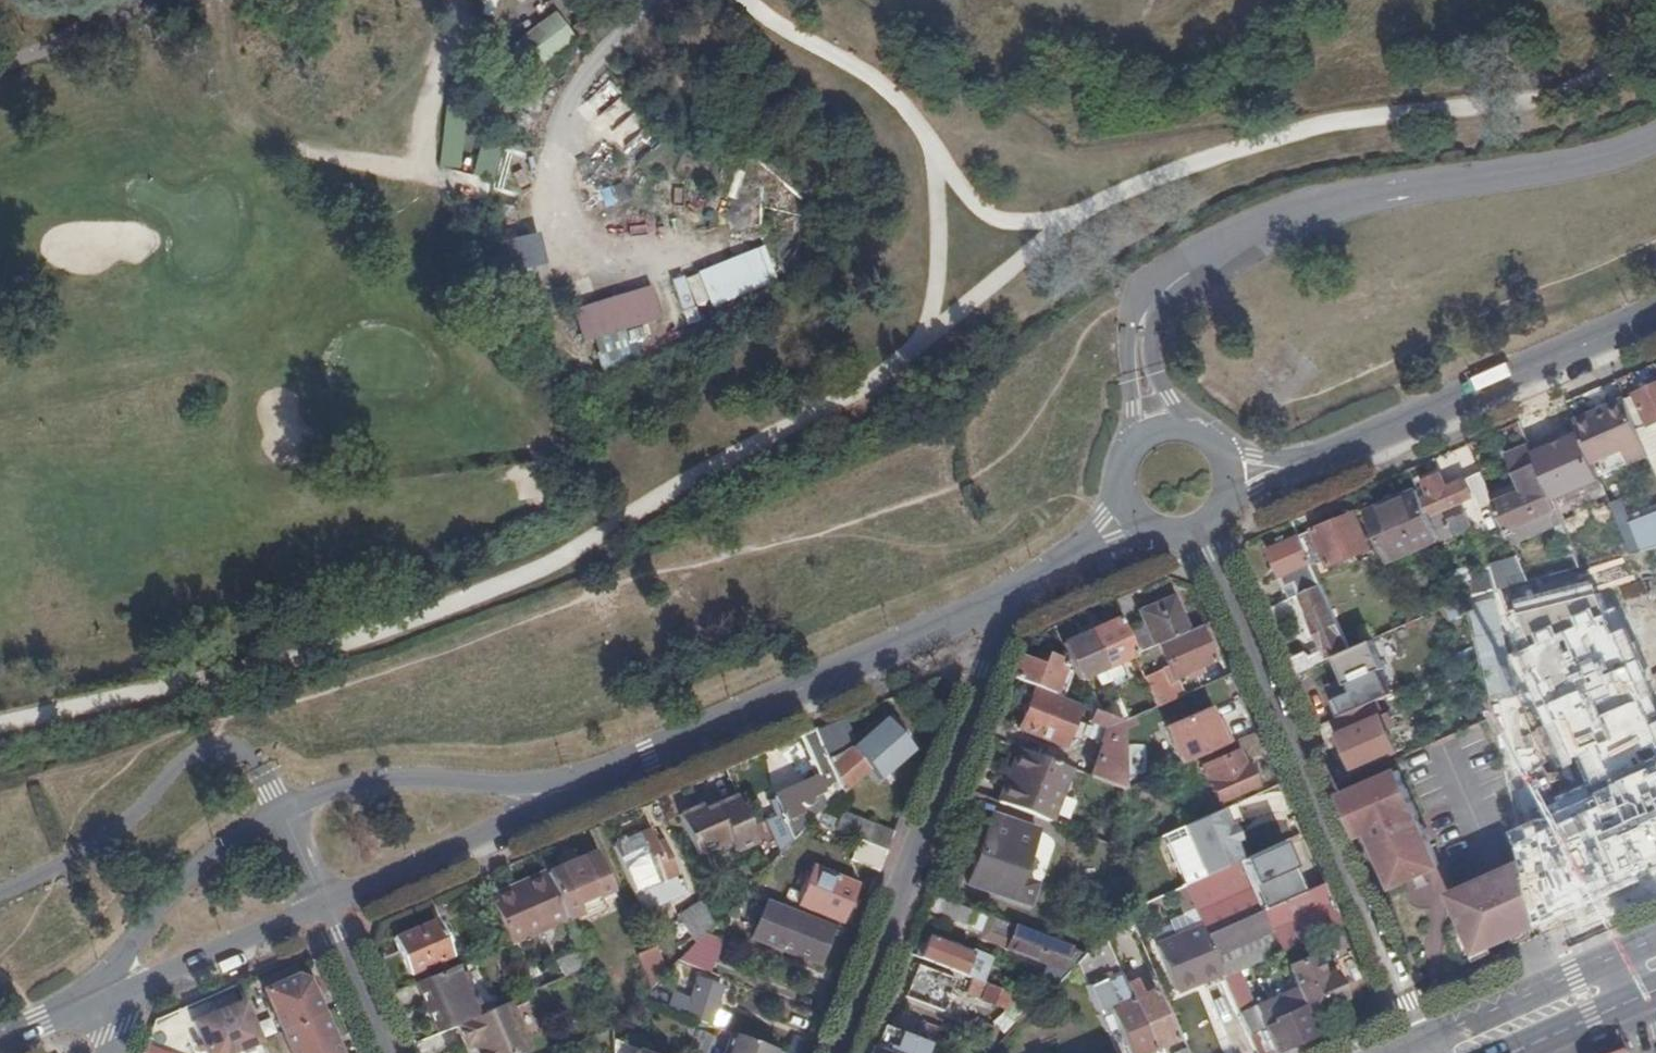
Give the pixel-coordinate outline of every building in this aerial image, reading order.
[(553,13),(517,40),(540,70),(576,43),(553,13)] [(588,31),(580,21),(570,28),(578,38),(588,31)] [(593,112),(616,102),(609,87),(586,96),(593,112)] [(653,140),(630,113),(610,131),(633,157),(653,140)] [(493,177),(495,147),(476,146),(474,176),(493,177)] [(535,236),(501,244),(508,275),(543,268),(535,236)] [(761,248),(695,274),(710,309),(776,283),(761,248)] [(649,287),(570,312),(581,346),(592,342),(645,326),(660,321),(649,287)] [(645,326),(592,342),(601,378),(639,360),(634,343),(649,338),(645,326)] [(637,346),(642,360),(667,351),(662,336),(637,346)] [(1639,399),(1640,399),(1627,405),(1628,407),(1651,459),(1655,472),(1655,392),(1639,399)] [(1627,404),(1600,416),(1601,419),(1628,407),(1627,405),(1627,404)] [(1600,416),(1577,426),(1593,465),(1626,451),(1633,468),(1651,459),(1628,407),(1601,419),(1600,416)] [(1541,417),(1522,426),(1532,451),(1557,513),(1562,525),(1580,572),(1643,555),(1613,489),(1597,496),(1590,480),(1575,486),(1569,473),(1564,475),(1541,417)] [(1521,482),(1492,495),(1499,510),(1509,535),(1557,513),(1532,451),(1512,460),(1521,482)] [(1492,495),(1484,477),(1472,482),(1480,500),(1487,516),(1499,510),(1492,495)] [(1424,503),(1442,544),(1442,545),(1472,532),(1462,508),(1475,502),(1467,484),(1448,492),(1443,479),(1427,485),(1432,499),(1424,503)] [(1472,482),(1467,484),(1475,502),(1480,500),(1472,482)] [(1613,489),(1643,555),(1655,552),(1655,510),(1629,520),(1615,488),(1613,489)] [(1420,494),(1371,516),(1392,565),(1442,544),(1424,503),(1420,494)] [(1562,525),(1557,513),(1509,535),(1515,548),(1562,525)] [(1372,554),(1357,517),(1325,530),(1303,539),(1316,569),(1329,563),(1333,570),(1372,554)] [(1358,517),(1357,517),(1372,554),(1374,554),(1358,517)] [(1316,569),(1303,539),(1272,553),(1292,602),(1303,598),(1324,588),(1316,569)] [(1462,592),(1467,603),(1532,586),(1522,564),(1494,570),(1496,577),(1462,592)] [(1615,605),(1602,609),(1591,581),(1508,603),(1528,644),(1507,651),(1561,767),(1580,761),(1587,781),(1554,797),(1556,811),(1506,831),(1542,929),(1655,871),(1655,703),(1615,605)] [(1309,660),(1288,669),(1293,679),(1351,653),(1324,588),(1303,598),(1329,656),(1314,662),(1309,660)] [(1145,628),(1126,637),(1136,659),(1161,648),(1189,635),(1175,600),(1140,615),(1145,628)] [(1467,603),(1390,636),(1396,648),(1469,614),(1467,603)] [(1120,624),(1092,635),(1108,672),(1136,660),(1136,659),(1126,637),(1120,624)] [(1216,665),(1201,630),(1189,635),(1161,648),(1175,683),(1195,674),(1205,669),(1216,665)] [(1092,635),(1064,647),(1080,684),(1108,672),(1092,635)] [(1383,639),(1351,653),(1355,664),(1387,649),(1383,639)] [(1043,670),(1023,661),(1015,682),(1056,698),(1067,667),(1048,659),(1043,670)] [(1207,675),(1205,669),(1195,674),(1197,678),(1207,675)] [(1145,680),(1158,711),(1183,700),(1181,694),(1175,697),(1164,672),(1145,680)] [(1080,712),(1036,694),(1020,732),(1065,750),(1080,712)] [(1400,755),(1384,720),(1370,726),(1363,712),(1336,724),(1358,774),(1400,755)] [(1258,735),(1250,715),(1225,726),(1227,730),(1206,739),(1207,743),(1189,750),(1177,721),(1162,728),(1166,738),(1148,745),(1154,758),(1149,760),(1152,765),(1157,763),(1162,777),(1258,735)] [(845,721),(816,734),(841,795),(842,797),(844,795),(871,772),(880,783),(911,755),(901,744),(893,735),(883,724),(857,747),(845,721)] [(1126,725),(1115,721),(1093,780),(1127,793),(1126,725)] [(897,732),(893,735),(901,744),(905,741),(897,732)] [(816,734),(801,741),(817,778),(815,779),(828,809),(841,795),(816,734)] [(1074,772),(1023,753),(1013,776),(1020,778),(1015,791),(1009,788),(1002,805),(1052,825),(1074,772)] [(765,760),(771,787),(795,781),(789,755),(765,760)] [(1246,771),(1239,755),(1204,770),(1220,806),(1256,790),(1248,770),(1246,771)] [(741,770),(730,776),(735,787),(746,782),(741,770)] [(1401,774),(1345,799),(1356,825),(1363,840),(1374,834),(1398,890),(1441,869),(1401,774)] [(1020,778),(1013,776),(1009,788),(1015,791),(1020,778)] [(802,834),(810,825),(822,812),(815,795),(809,798),(806,790),(775,803),(780,814),(790,839),(802,834)] [(756,846),(736,799),(703,813),(701,808),(678,818),(696,860),(729,845),(734,856),(756,846)] [(1221,813),(1239,855),(1259,846),(1241,805),(1221,813)] [(1221,813),(1185,830),(1207,880),(1241,864),(1243,864),(1239,855),(1221,813)] [(790,839),(780,814),(770,818),(780,843),(790,839)] [(841,816),(834,834),(859,843),(866,846),(873,828),(841,816)] [(1022,883),(1040,835),(996,819),(971,887),(1030,909),(1037,889),(1022,883)] [(894,836),(873,828),(866,846),(887,854),(894,836)] [(650,836),(612,851),(631,896),(676,877),(668,858),(660,861),(656,853),(650,836)] [(775,841),(757,849),(767,870),(780,857),(775,841)] [(866,846),(859,843),(851,864),(879,875),(887,854),(866,846)] [(1263,914),(1304,896),(1283,847),(1243,864),(1241,864),(1263,914)] [(664,849),(656,853),(660,861),(668,858),(664,849)] [(562,871),(547,878),(549,883),(566,923),(582,916),(580,912),(599,903),(598,900),(612,893),(596,856),(580,863),(582,867),(564,875),(562,871)] [(1542,929),(1514,862),(1505,866),(1536,932),(1542,929)] [(580,863),(562,871),(564,875),(582,867),(580,863)] [(1185,889),(1203,930),(1207,939),(1263,914),(1241,864),(1207,880),(1185,889)] [(1487,875),(1511,937),(1521,939),(1536,932),(1505,866),(1487,875)] [(814,870),(806,892),(803,900),(800,908),(842,925),(856,886),(814,870)] [(1440,893),(1468,960),(1506,945),(1505,943),(1511,937),(1487,875),(1440,893)] [(547,878),(546,877),(507,894),(509,900),(549,883),(547,878)] [(507,894),(489,901),(509,946),(510,947),(566,923),(549,883),(509,900),(507,894)] [(1282,954),(1342,929),(1324,887),(1304,896),(1263,914),(1273,934),(1264,939),(1267,946),(1276,941),(1282,954)] [(975,914),(931,896),(926,911),(971,929),(975,914)] [(795,917),(796,914),(768,903),(752,941),(818,968),(832,932),(795,917)] [(712,928),(702,904),(676,916),(691,950),(704,937),(712,928)] [(1256,1052),(1274,1052),(1265,1031),(1266,1030),(1257,1010),(1255,1010),(1238,973),(1259,964),(1279,955),(1282,954),(1276,941),(1267,946),(1264,939),(1273,934),(1263,914),(1207,939),(1223,976),(1225,982),(1256,1052)] [(1005,920),(1003,925),(1012,928),(1014,923),(1005,920)] [(1003,925),(997,922),(991,937),(1012,945),(1010,952),(1050,968),(1046,980),(1060,985),(1079,966),(1087,958),(1012,928),(1003,925)] [(394,942),(409,978),(452,960),(437,923),(394,942)] [(994,960),(918,929),(913,942),(928,948),(924,960),(965,977),(964,978),(974,982),(983,986),(994,960)] [(1178,995),(1205,983),(1223,976),(1207,939),(1203,930),(1159,950),(1178,995)] [(704,937),(691,950),(682,961),(679,963),(708,975),(722,944),(704,937)] [(1115,1052),(1152,1052),(1154,1052),(1133,1004),(1105,939),(1087,958),(1079,966),(1100,1018),(1110,1014),(1117,1032),(1120,1039),(1111,1043),(1115,1052)] [(671,971),(679,963),(682,961),(674,945),(662,952),(671,971)] [(666,976),(656,952),(637,960),(651,992),(666,976)] [(1146,982),(1156,977),(1145,954),(1135,958),(1146,982)] [(588,971),(581,955),(557,965),(564,982),(578,976),(588,971)] [(1298,1000),(1306,1019),(1346,1002),(1335,976),(1324,980),(1315,959),(1285,971),(1298,1000)] [(461,968),(418,987),(439,1036),(456,1029),(461,1026),(483,1017),(461,968)] [(957,982),(921,968),(908,1000),(944,1014),(957,982)] [(1208,989),(1225,982),(1223,976),(1205,983),(1208,989)] [(282,1034),(323,1016),(308,984),(298,979),(264,994),(282,1034)] [(687,1020),(709,1029),(724,990),(701,981),(692,1005),(687,1020)] [(984,1004),(1027,1021),(1039,1008),(983,986),(974,982),(969,996),(984,1002),(984,1004)] [(592,985),(584,988),(588,997),(596,994),(592,985)] [(1133,1004),(1154,1052),(1176,1044),(1155,995),(1133,1004)] [(687,1020),(692,1005),(674,998),(670,1007),(668,1013),(687,1020)] [(1274,1052),(1285,1052),(1315,1040),(1306,1019),(1298,1000),(1278,1010),(1275,1002),(1257,1010),(1266,1030),(1265,1031),(1274,1052)] [(244,1003),(192,1025),(204,1052),(242,1052),(252,1049),(243,1027),(253,1023),(244,1003)] [(483,1017),(461,1026),(471,1049),(474,1048),(476,1052),(530,1052),(510,1005),(483,1017)] [(323,1016),(282,1034),(290,1052),(338,1052),(323,1016)] [(897,1016),(892,1032),(915,1041),(920,1026),(897,1016)] [(461,1026),(456,1029),(466,1051),(471,1049),(461,1026)] [(880,1027),(870,1052),(928,1052),(931,1046),(915,1041),(892,1032),(880,1027)] [(1108,1035),(1111,1043),(1120,1039),(1117,1032),(1108,1035)] [(733,1038),(727,1052),(772,1052),(733,1038)] [(614,1043),(614,1052),(639,1052),(614,1043)]
